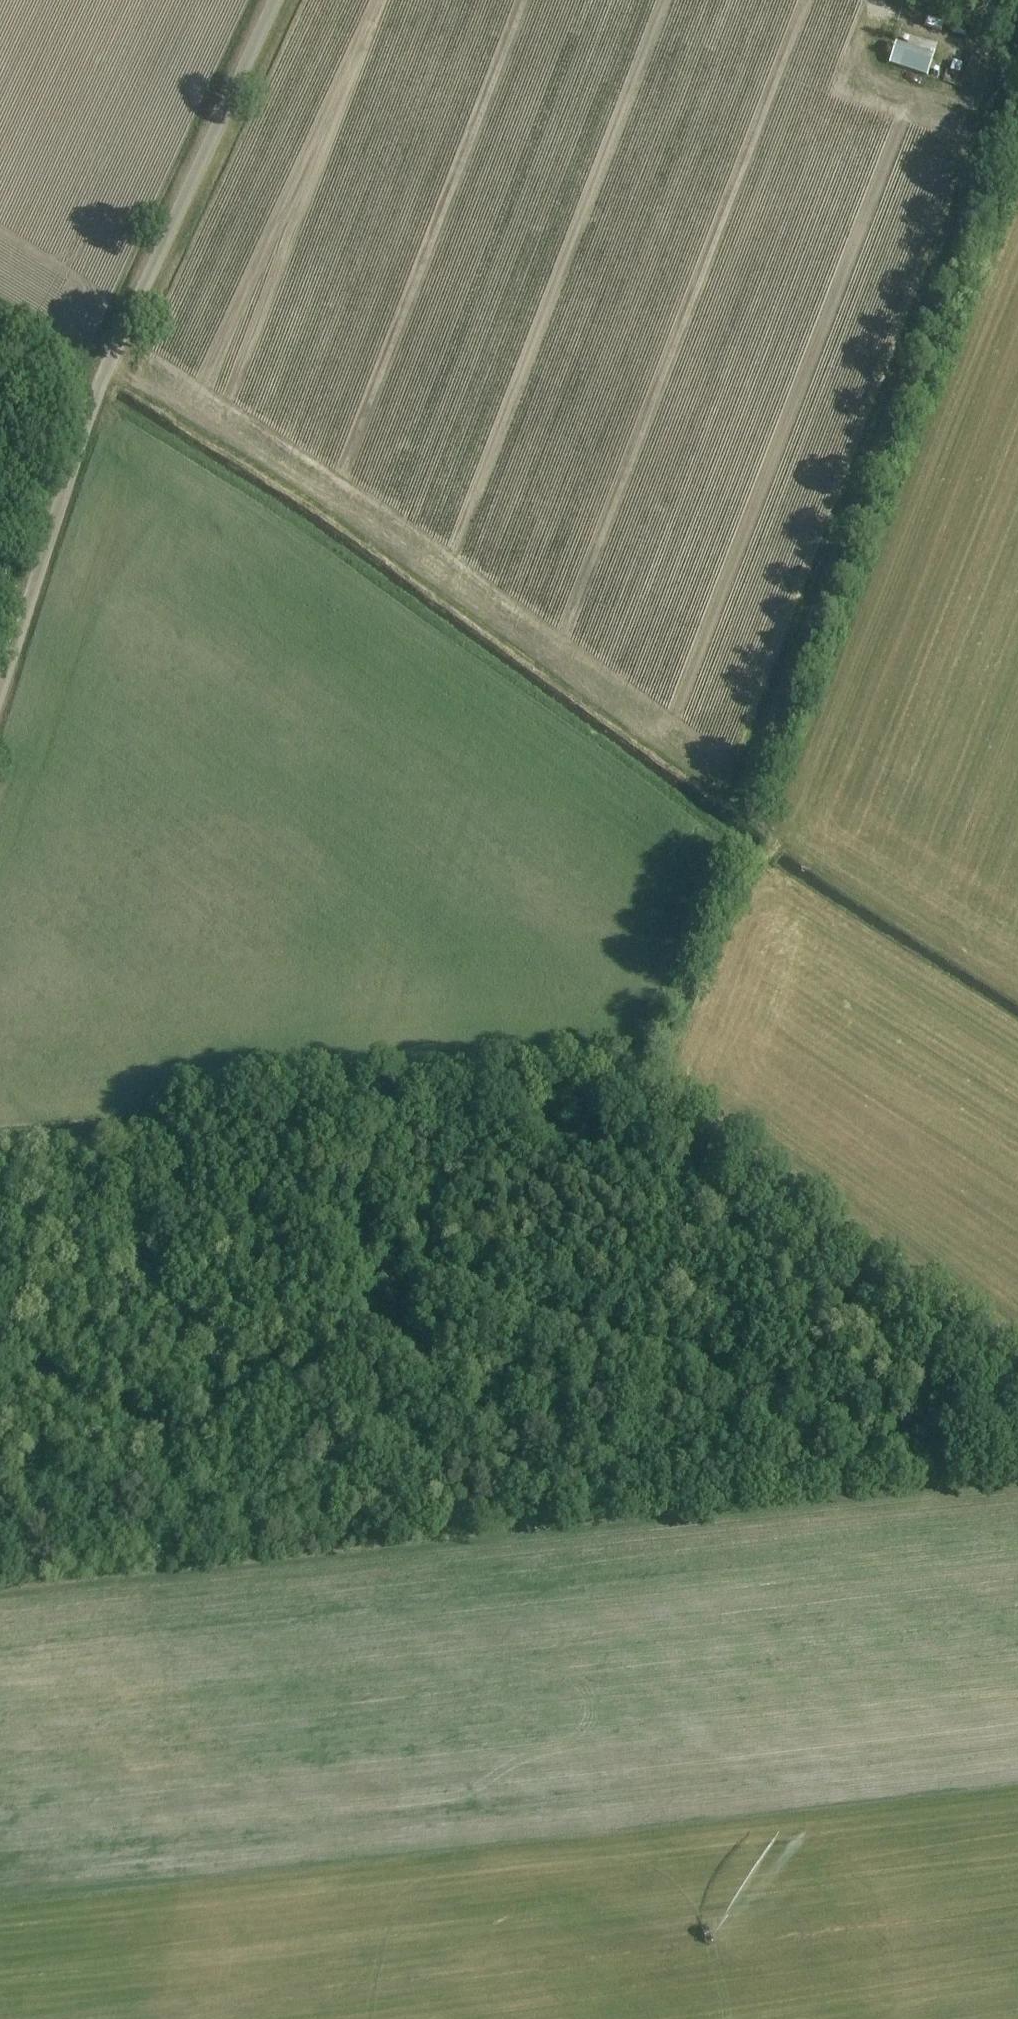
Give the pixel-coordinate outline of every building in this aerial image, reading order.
[(933,59),(895,47),(889,64),(927,76),(933,59)] [(943,63),(940,76),(954,79),(956,66),(943,63)]
